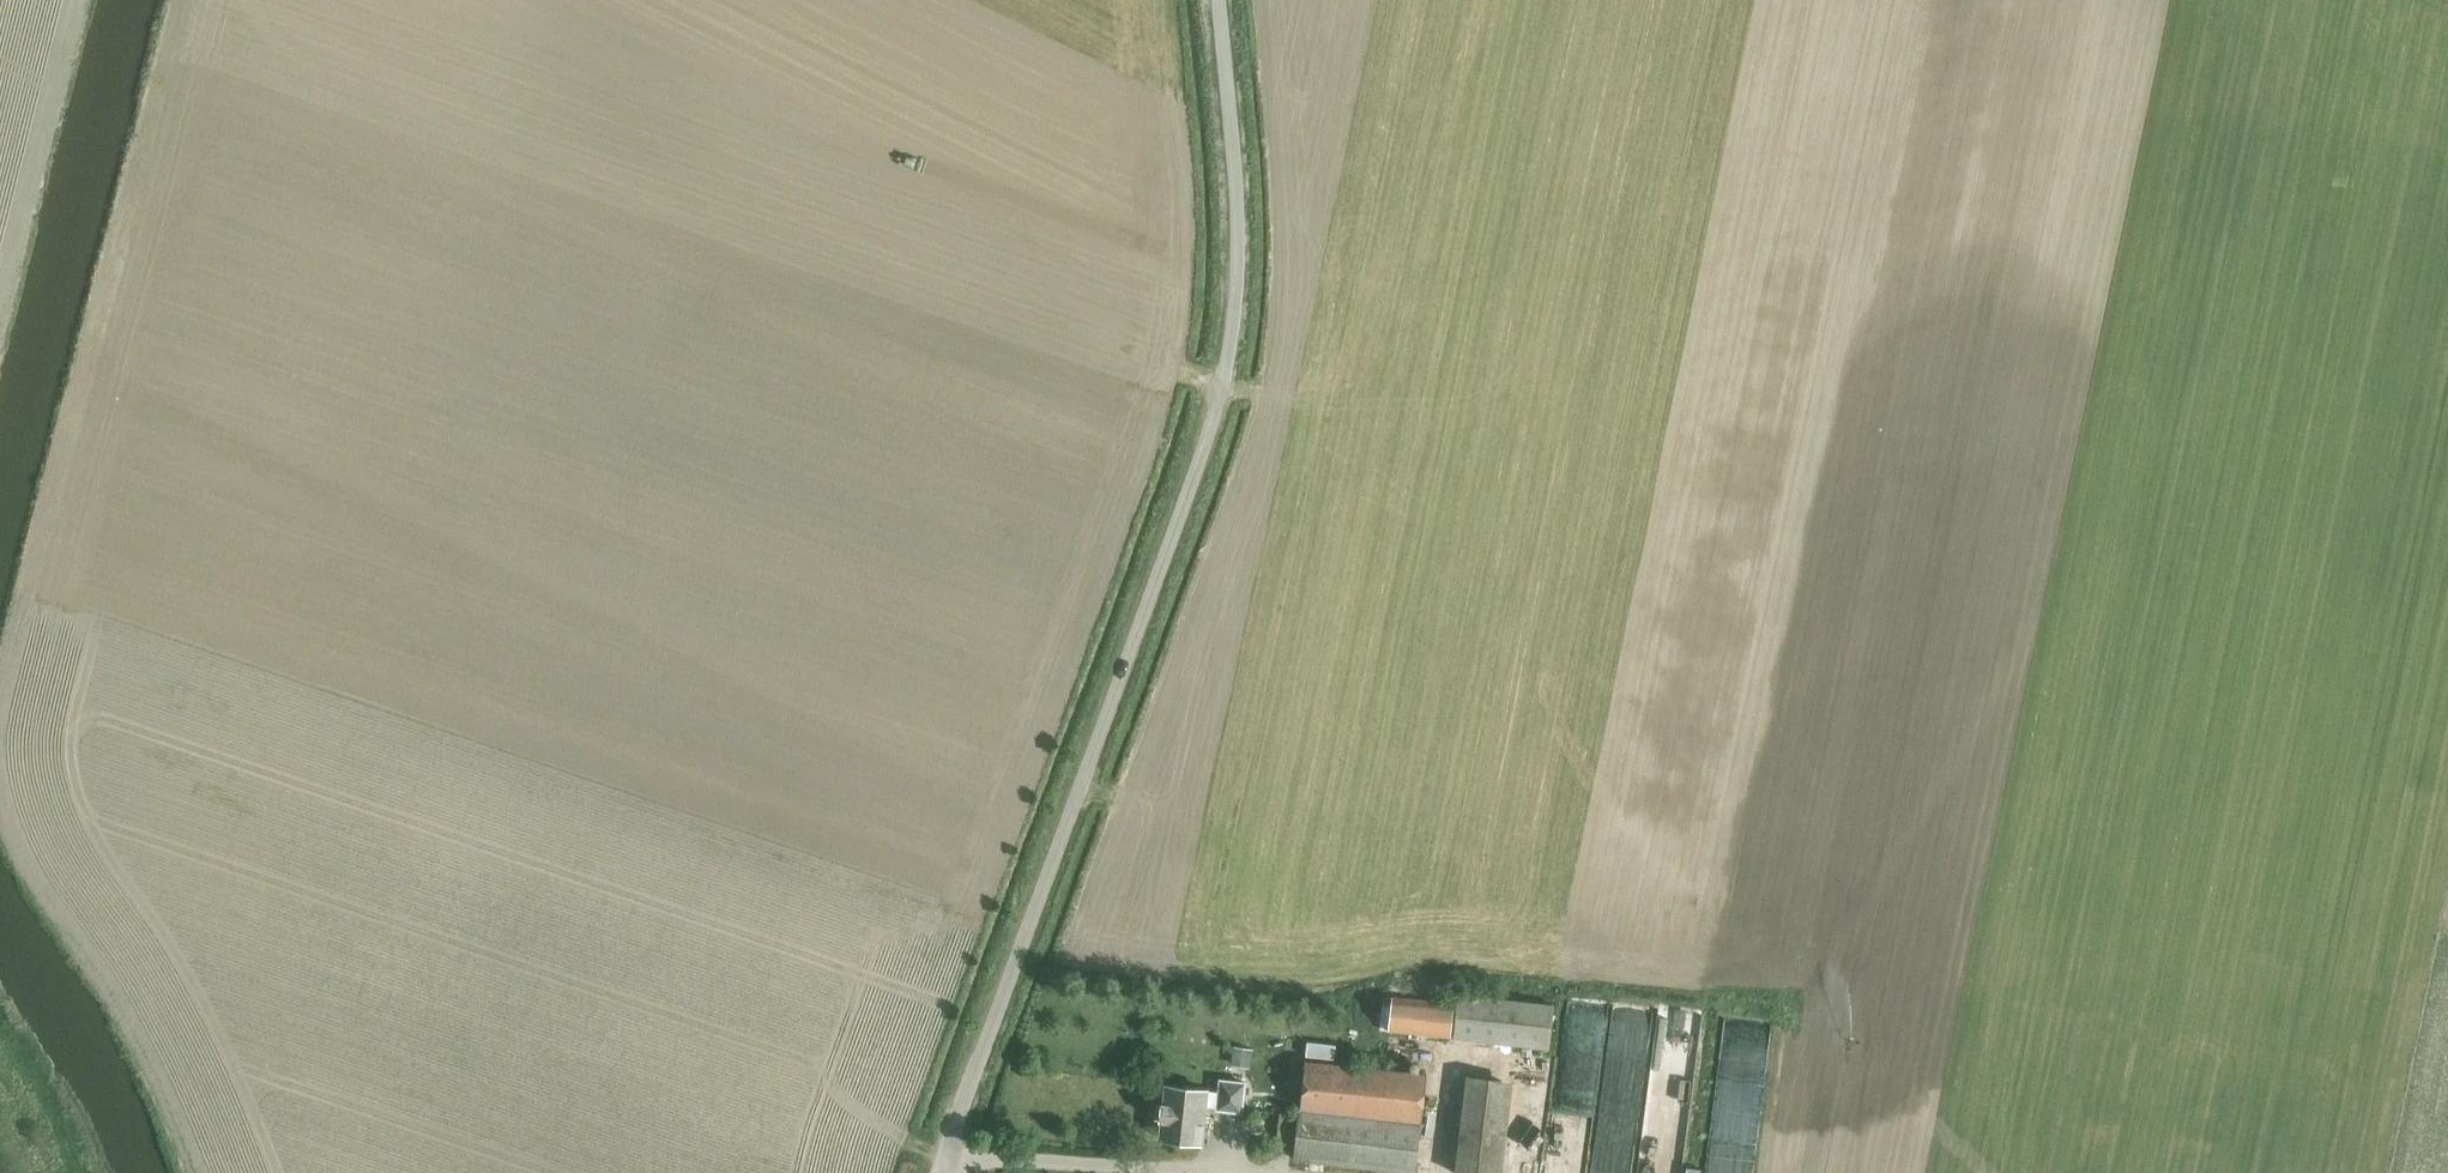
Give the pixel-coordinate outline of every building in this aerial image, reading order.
[(1627,992),(1620,1045),(1643,1048),(1649,994),(1627,992)] [(1548,1047),(1553,1004),(1457,993),(1456,1003),(1393,996),(1389,1029),(1548,1047)] [(1294,1158),(1414,1172),(1425,1074),(1305,1060),(1294,1158)] [(1612,1071),(1608,1164),(1633,1165),(1637,1072),(1612,1071)] [(1454,1172),(1458,1172),(1501,1172),(1513,1079),(1466,1073),(1454,1172)] [(1165,1085),(1159,1137),(1202,1142),(1206,1105),(1217,1107),(1216,1108),(1241,1111),(1245,1082),(1220,1079),(1218,1091),(1208,1090),(1208,1089),(1165,1085)]
